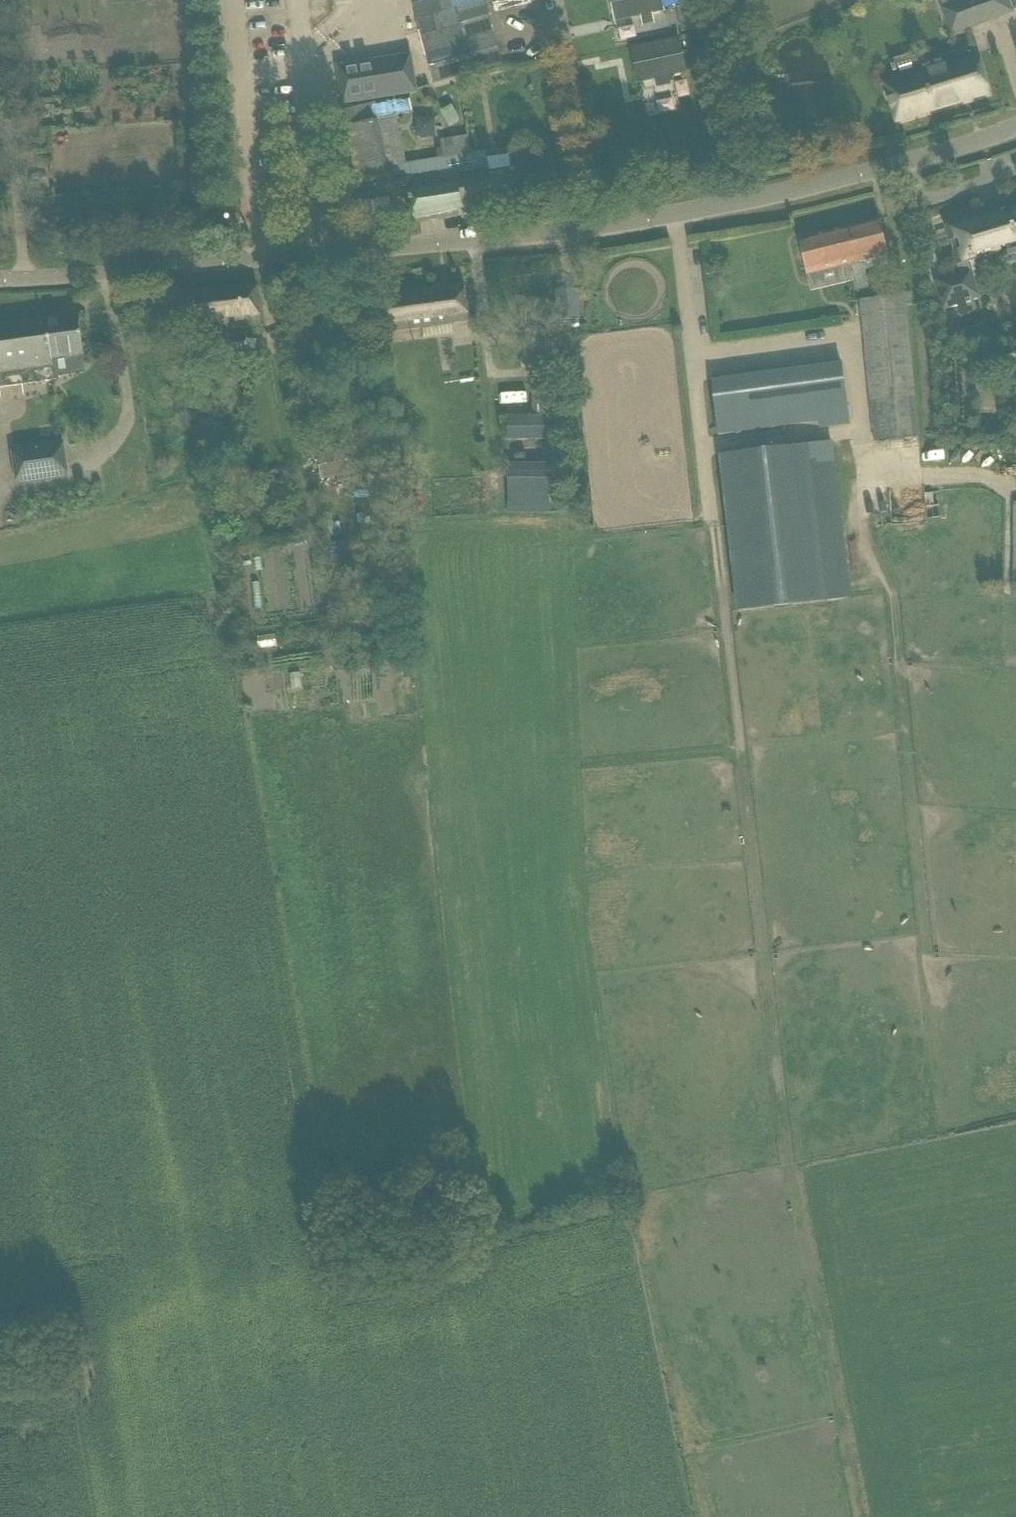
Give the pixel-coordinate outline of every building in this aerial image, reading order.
[(485,0),(428,0),(413,4),(417,20),(416,20),(423,44),(492,25),(485,0)] [(662,0),(610,0),(614,22),(640,17),(653,14),(664,12),(662,0)] [(1015,12),(1010,0),(942,0),(954,34),(1015,12)] [(503,66),(492,25),(423,44),(434,83),(458,76),(459,82),(477,79),(476,72),(503,66)] [(686,73),(679,37),(629,48),(637,84),(655,80),(657,88),(671,85),(669,77),(686,73)] [(977,55),(882,84),(888,103),(894,123),(989,93),(977,55)] [(343,103),(346,102),(408,93),(416,92),(416,87),(411,56),(337,67),(343,103)] [(412,110),(408,93),(346,102),(339,104),(342,117),(345,117),(346,125),(396,115),(412,110)] [(476,184),(472,153),(469,135),(441,139),(444,157),(407,163),(396,115),(346,125),(359,183),(388,176),(389,189),(403,187),(404,195),(408,194),(412,224),(490,211),(488,200),(492,199),(490,182),(476,184)] [(435,117),(418,118),(419,136),(437,134),(435,117)] [(488,200),(490,211),(526,206),(520,168),(488,173),(485,151),(472,153),(476,184),(490,182),(492,199),(488,200)] [(935,282),(943,310),(966,302),(967,304),(971,303),(970,301),(979,298),(972,273),(971,273),(968,263),(994,255),(995,260),(1015,253),(1015,208),(1002,213),(1000,208),(944,225),(950,243),(954,242),(956,246),(951,247),(957,266),(961,277),(957,278),(956,275),(935,282)] [(842,229),(851,266),(857,290),(869,287),(862,261),(888,255),(880,220),(842,229)] [(807,277),(851,266),(842,229),(798,239),(807,277)] [(465,284),(372,297),(377,334),(423,328),(453,324),(470,322),(465,284)] [(579,290),(559,291),(560,320),(580,320),(579,290)] [(905,296),(861,300),(873,442),(920,436),(905,296)] [(53,360),(85,355),(80,315),(34,321),(43,382),(56,380),(53,360)] [(43,382),(34,321),(0,326),(0,388),(43,382)] [(843,362),(712,379),(719,434),(819,421),(820,427),(851,423),(843,362)] [(507,415),(507,440),(557,440),(557,415),(555,415),(533,415),(507,415)] [(64,441),(12,448),(17,483),(68,477),(64,441)] [(807,445),(721,455),(729,525),(739,611),(825,601),(816,519),(807,445)] [(512,512),(561,512),(561,464),(510,464),(510,508),(512,508),(512,512)]
